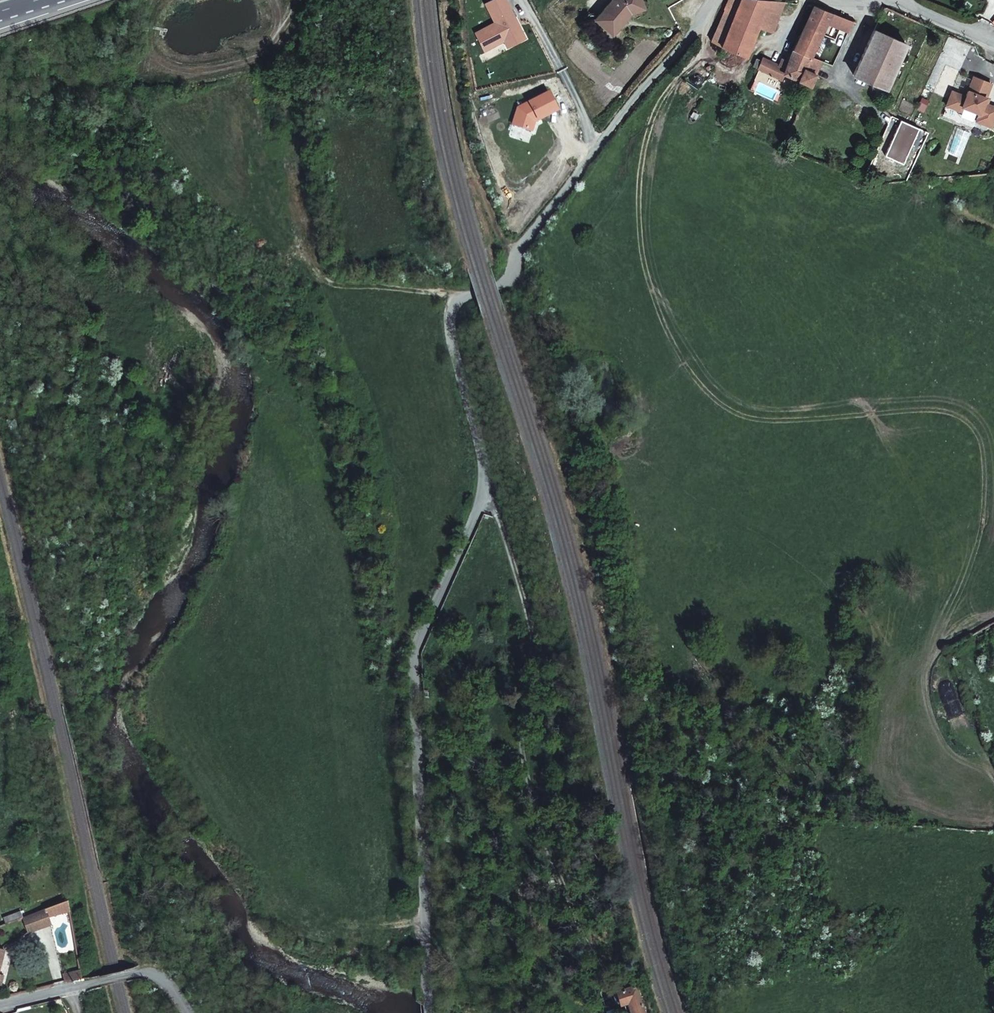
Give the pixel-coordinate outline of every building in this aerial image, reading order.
[(630,7),(634,10),(647,7),(645,0),(609,0),(598,9),(605,18),(611,14),(617,22),(627,15),(624,12),(630,7)] [(754,27),(765,0),(733,0),(719,12),(706,42),(720,48),(718,52),(723,54),(725,49),(742,56),(754,27)] [(754,27),(770,33),(783,0),(765,0),(754,27)] [(809,53),(824,20),(828,9),(813,3),(810,9),(794,47),(788,58),(785,65),(779,62),(762,56),(761,59),(760,62),(753,60),(751,66),(780,77),(782,71),(812,82),(820,58),(809,53)] [(627,15),(634,10),(630,7),(624,12),(627,15)] [(824,20),(835,25),(840,14),(828,9),(824,20)] [(605,18),(612,26),(617,22),(611,14),(605,18)] [(835,25),(846,29),(851,19),(840,14),(835,25)] [(902,49),(905,40),(872,27),(854,72),(886,86),(888,80),(891,81),(904,50),(902,49)] [(788,58),(781,55),(779,62),(785,65),(788,58)] [(984,98),(990,79),(973,73),(966,93),(952,89),(947,103),(962,108),(963,103),(981,109),(978,117),(993,122),(993,119),(993,101),(984,98)] [(579,903),(586,901),(583,889),(576,890),(579,903)] [(76,969),(66,971),(67,980),(78,978),(76,969)] [(67,980),(66,971),(58,974),(60,982),(67,980)] [(616,1004),(620,1003),(622,1012),(642,1012),(633,983),(623,986),(621,977),(609,981),(614,1004),(616,1004)]
